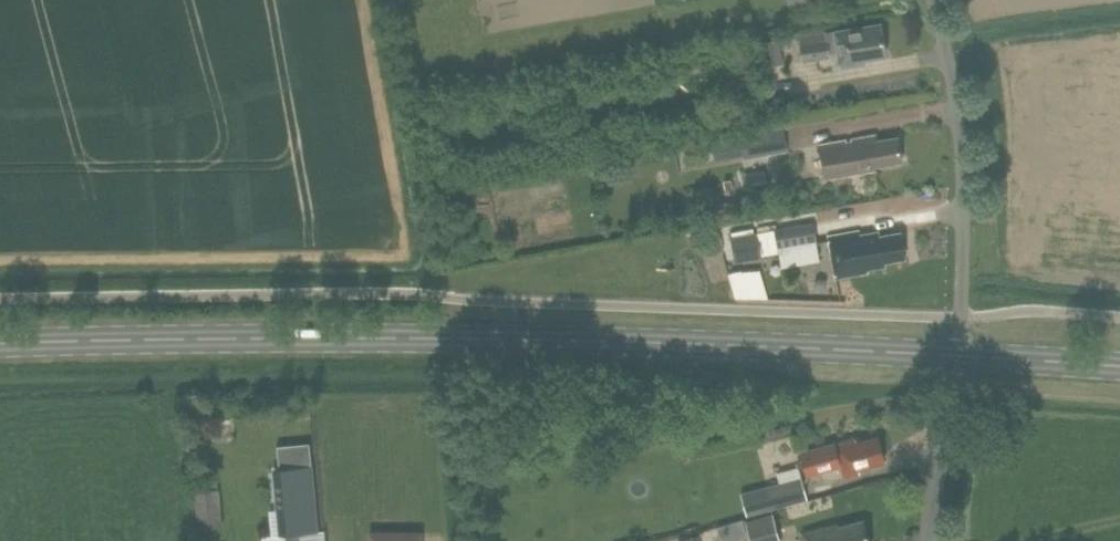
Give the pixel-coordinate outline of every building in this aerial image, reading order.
[(885,55),(880,22),(799,36),(803,60),(829,55),(828,48),(837,46),(840,66),(860,63),(860,60),(885,55)] [(762,41),(766,66),(783,63),(779,38),(762,41)] [(787,150),(783,127),(713,139),(716,155),(728,152),(729,156),(743,154),(743,158),(787,150)] [(876,140),(875,135),(820,145),(825,176),(858,172),(876,168),(877,165),(903,161),(897,136),(876,140)] [(813,220),(774,227),(777,246),(816,239),(814,224),(813,220)] [(732,235),(736,261),(761,257),(757,231),(732,235)] [(859,236),(858,231),(830,236),(837,276),(861,271),(861,268),(884,263),(884,260),(905,256),(900,232),(879,236),(878,232),(859,236)] [(856,441),(855,439),(854,436),(801,450),(807,473),(841,464),(844,476),(858,472),(857,468),(884,462),(876,435),(856,441)] [(292,468),(295,487),(318,483),(315,464),(292,468)] [(223,525),(217,474),(193,475),(198,527),(223,525)] [(808,499),(802,476),(740,492),(747,515),(808,499)] [(751,540),(780,540),(773,512),(745,520),(751,540)] [(805,540),(869,540),(863,520),(837,527),(836,523),(803,532),(805,540)] [(419,532),(370,532),(370,540),(419,540),(419,532)]
